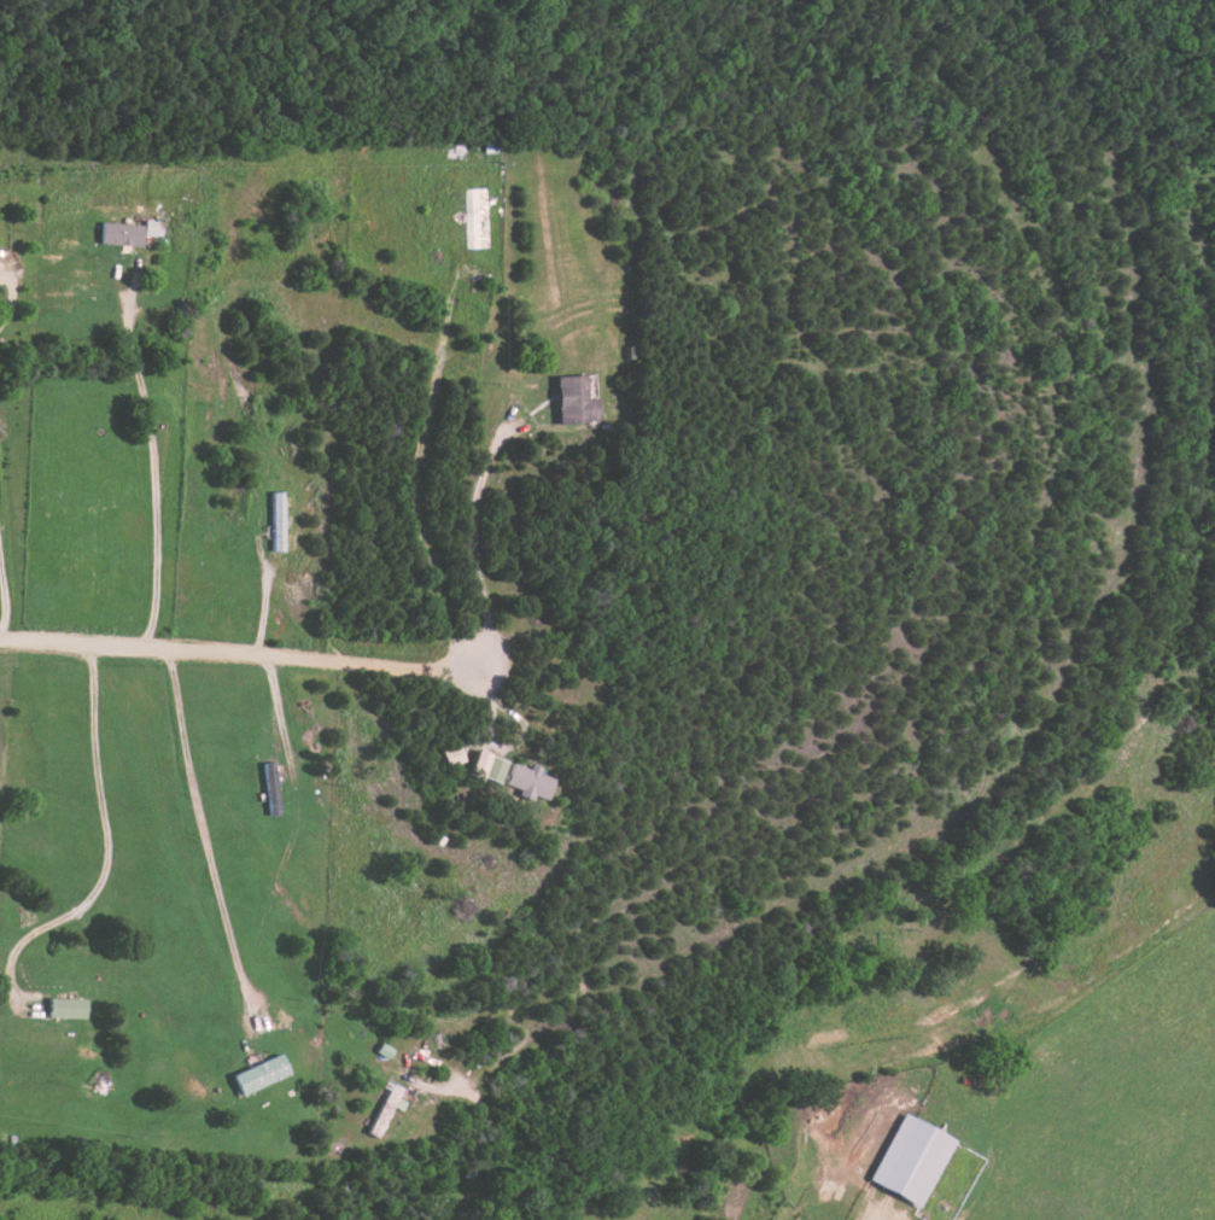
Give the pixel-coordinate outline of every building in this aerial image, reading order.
[(146,235),(161,236),(162,222),(147,221),(146,235)] [(101,245),(143,246),(144,225),(102,223),(101,245)] [(557,376),(559,424),(600,422),(598,398),(587,398),(586,375),(557,376)] [(285,552),(284,493),(271,493),(273,552),(285,552)] [(499,785),(507,761),(476,751),(468,775),(499,785)] [(544,800),(552,780),(537,774),(538,771),(512,761),(503,784),(518,790),(515,796),(528,801),(530,795),(544,800)] [(264,765),(270,804),(280,802),(274,763),(264,765)] [(85,1019),(86,1000),(49,998),(48,1018),(85,1019)] [(288,1075),(279,1054),(231,1075),(239,1095),(288,1075)] [(398,1111),(402,1102),(395,1099),(400,1089),(387,1083),(364,1134),(375,1138),(389,1107),(398,1111)] [(918,1207),(952,1139),(902,1114),(867,1182),(918,1207)]
